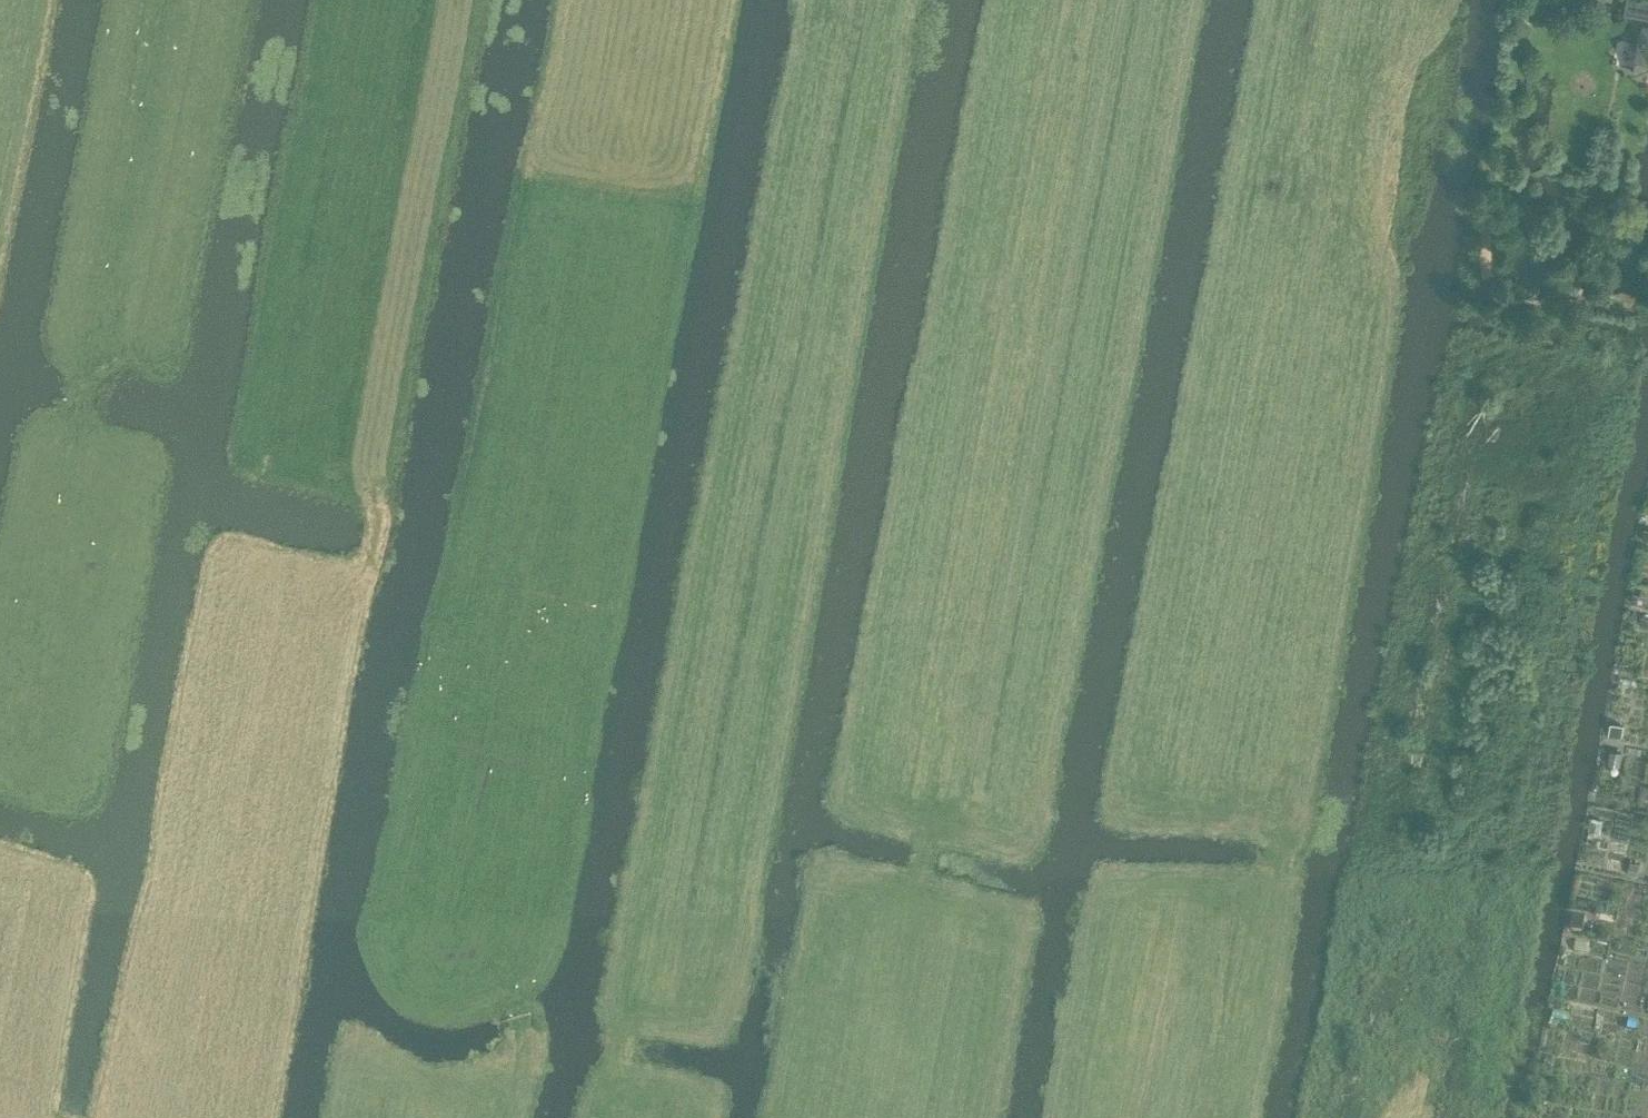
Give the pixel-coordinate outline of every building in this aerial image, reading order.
[(1624,11),(1647,14),(1647,0),(1625,0),(1624,11)] [(1642,24),(1633,71),(1647,74),(1647,25),(1642,24)] [(1630,602),(1644,605),(1646,594),(1632,591),(1630,602)] [(1640,624),(1647,625),(1647,616),(1642,615),(1640,624)] [(1621,736),(1623,723),(1610,721),(1608,733),(1621,736)] [(1607,763),(1620,765),(1622,751),(1610,749),(1607,763)] [(1637,875),(1639,862),(1629,860),(1627,873),(1637,875)] [(1582,932),(1585,916),(1573,915),(1570,930),(1582,932)] [(1635,1031),(1637,1022),(1628,1021),(1626,1029),(1635,1031)] [(1538,1094),(1547,1097),(1551,1084),(1541,1082),(1538,1094)]
